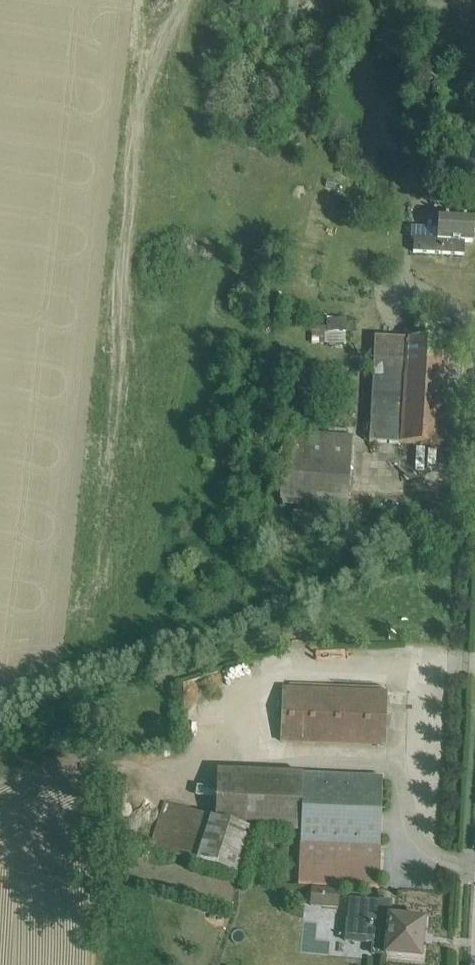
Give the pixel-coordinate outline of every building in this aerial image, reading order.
[(327,181),(326,187),(334,190),(336,183),(327,181)] [(411,240),(414,241),(413,254),(464,257),(465,244),(473,244),(473,235),(474,234),(474,222),(474,219),(439,217),(438,229),(412,228),(411,240)] [(327,319),(326,335),(345,336),(346,320),(327,319)] [(400,444),(406,339),(375,338),(370,443),(400,444)] [(406,339),(400,444),(443,446),(449,341),(406,339)] [(286,438),(281,508),(347,512),(353,438),(287,433),(284,433),(284,437),(286,438)] [(283,688),(281,742),(385,748),(387,692),(283,688)] [(164,804),(149,850),(244,880),(258,833),(251,831),(300,834),(299,886),(379,889),(383,778),(305,775),(305,774),(218,769),(215,819),(164,804)] [(312,889),(310,908),(338,910),(340,891),(312,889)] [(346,921),(344,943),(367,946),(367,944),(373,945),(373,946),(371,946),(370,955),(421,960),(424,922),(407,920),(407,916),(392,915),(393,903),(379,901),(379,903),(349,900),(347,921),(346,921)]
